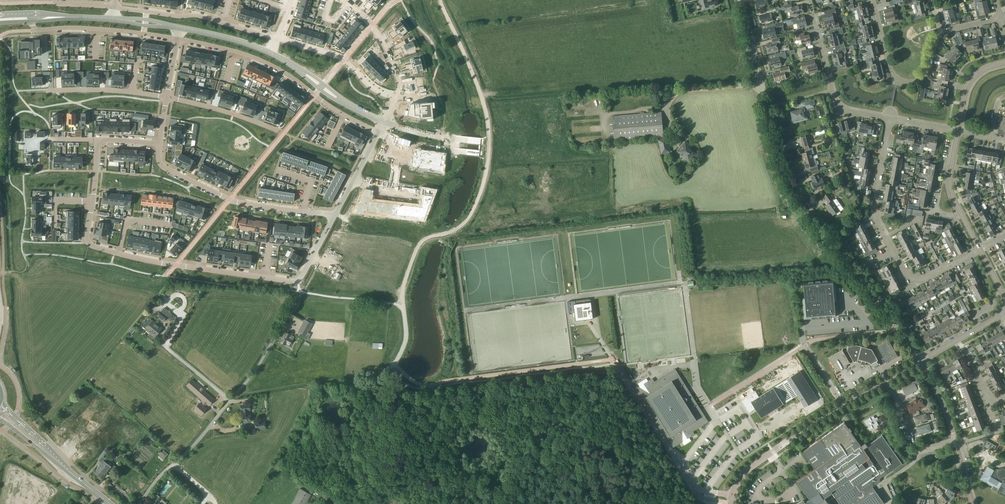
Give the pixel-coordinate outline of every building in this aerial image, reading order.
[(205,9),(211,10),(214,3),(216,4),(218,0),(214,0),(214,1),(212,0),(208,0),(205,9)] [(366,8),(368,10),(372,5),(376,8),(378,5),(377,4),(381,0),(373,0),(366,8)] [(706,3),(707,9),(712,8),(712,6),(718,5),(717,1),(718,1),(718,0),(702,0),(703,4),(706,3)] [(769,6),(768,3),(772,2),(772,0),(757,0),(755,0),(756,4),(755,5),(756,8),(760,7),(765,6),(765,7),(769,6)] [(925,6),(924,0),(922,0),(918,1),(918,0),(910,0),(911,5),(914,4),(914,6),(915,5),(916,8),(925,6)] [(987,7),(986,1),(982,2),(981,0),(974,0),(975,6),(974,6),(975,10),(987,7)] [(858,6),(857,3),(848,5),(849,9),(853,8),(854,11),(857,10),(858,13),(868,11),(866,4),(858,6)] [(238,10),(237,10),(240,11),(238,18),(244,20),(247,10),(248,8),(242,6),(242,5),(239,4),(238,10)] [(300,4),(298,10),(308,12),(309,6),(300,4)] [(791,4),(784,5),(785,10),(789,10),(789,12),(790,15),(793,15),(797,14),(797,15),(804,13),(802,5),(792,7),(791,4)] [(944,16),(945,17),(954,15),(957,14),(956,8),(956,4),(946,7),(947,10),(943,11),(943,12),(942,12),(943,17),(944,16)] [(885,16),(894,14),(893,12),(895,9),(894,5),(888,6),(889,9),(884,10),(885,16)] [(925,6),(916,8),(917,12),(916,12),(916,13),(913,14),(914,19),(921,18),(920,14),(927,12),(925,6)] [(987,7),(975,10),(978,19),(986,17),(985,14),(989,13),(987,7)] [(823,15),(824,21),(833,19),(835,19),(834,15),(836,14),(835,8),(826,11),(827,14),(823,15)] [(297,13),(296,16),(306,19),(308,12),(298,10),(297,13)] [(857,24),(863,22),(862,19),(869,17),(868,11),(858,13),(859,16),(858,16),(859,19),(856,20),(857,24)] [(266,16),(263,25),(269,27),(271,20),(274,21),(276,15),(273,14),(272,14),(272,15),(266,13),(265,16),(266,16)] [(772,21),(770,13),(765,14),(765,13),(759,15),(760,20),(761,19),(762,23),(772,21)] [(894,14),(885,16),(886,22),(892,21),(893,24),(899,22),(897,17),(895,18),(894,14)] [(959,20),(957,14),(954,15),(945,17),(946,24),(950,23),(951,26),(960,24),(959,20)] [(805,19),(801,20),(800,17),(787,21),(788,24),(793,22),(793,24),(797,23),(798,28),(807,26),(805,19)] [(349,24),(351,26),(351,25),(359,32),(361,29),(364,27),(354,19),(349,24)] [(833,19),(824,21),(826,28),(830,27),(831,30),(840,28),(838,22),(834,23),(833,19)] [(394,30),(389,34),(390,36),(403,26),(400,21),(395,25),(394,24),(391,26),(394,30)] [(770,27),(762,29),(763,34),(762,34),(763,38),(769,37),(770,39),(776,38),(776,35),(774,28),(780,27),(778,22),(776,23),(769,24),(770,27)] [(863,32),(873,30),(871,24),(865,25),(864,22),(863,22),(857,24),(856,24),(857,27),(859,27),(860,29),(862,29),(863,32)] [(294,24),(290,36),(294,37),(294,36),(297,37),(300,28),(301,26),(294,24)] [(351,26),(347,30),(355,37),(359,32),(351,25),(351,26)] [(403,26),(390,36),(392,38),(397,34),(399,37),(400,38),(403,36),(403,35),(407,31),(403,26)] [(827,34),(829,41),(838,38),(837,35),(843,34),(842,27),(833,29),(833,33),(827,34)] [(300,28),(297,37),(303,39),(306,30),(300,28)] [(989,39),(991,48),(998,47),(997,44),(998,43),(997,37),(995,37),(995,36),(998,36),(996,28),(991,30),(993,36),(992,37),(993,39),(989,39)] [(306,30),(303,39),(309,41),(312,31),(306,30)] [(343,35),(351,41),(355,37),(347,30),(343,35)] [(873,30),(863,32),(864,36),(861,37),(862,39),(860,40),(861,43),(869,41),(868,38),(874,36),(873,30)] [(312,31),(309,41),(315,43),(318,33),(312,31)] [(318,33),(315,43),(318,44),(322,45),(325,35),(318,33)] [(811,42),(809,35),(804,36),(804,33),(796,35),(797,40),(801,40),(802,44),(811,42)] [(971,41),(973,50),(974,50),(975,51),(977,50),(977,49),(980,49),(978,44),(981,43),(979,36),(979,33),(976,34),(976,37),(977,39),(971,41)] [(338,39),(339,40),(347,46),(351,41),(343,35),(342,34),(338,39)] [(961,45),(960,44),(957,37),(956,36),(952,38),(956,45),(952,48),(953,49),(950,52),(958,59),(961,56),(961,55),(962,54),(957,48),(961,45)] [(960,36),(957,37),(960,44),(962,43),(963,48),(967,47),(968,52),(969,51),(970,52),(972,51),(973,50),(971,41),(965,42),(965,40),(961,41),(960,36)] [(991,48),(989,39),(988,36),(981,38),(983,47),(985,47),(985,50),(991,48)] [(773,43),(766,44),(768,52),(774,51),(778,50),(777,44),(780,43),(779,38),(772,39),(773,43)] [(838,49),(845,47),(844,42),(842,41),(839,42),(838,38),(829,41),(830,47),(837,45),(838,49)] [(19,50),(18,50),(18,57),(20,57),(20,59),(30,59),(30,56),(33,56),(33,54),(42,54),(41,47),(40,47),(40,41),(37,41),(37,39),(33,39),(33,43),(30,43),(30,41),(21,41),(21,44),(19,44),(19,50)] [(339,40),(335,45),(343,52),(345,49),(347,46),(339,40)] [(404,40),(394,46),(395,49),(400,47),(402,49),(404,48),(406,52),(415,48),(412,41),(406,44),(404,40)] [(867,48),(867,52),(877,49),(876,43),(869,45),(868,41),(862,43),(863,49),(867,48)] [(814,56),(812,48),(806,50),(805,47),(798,48),(799,54),(802,53),(803,58),(814,56)] [(833,57),(834,60),(843,58),(844,57),(845,57),(844,54),(845,53),(845,51),(846,51),(845,47),(838,49),(839,52),(833,54),(834,57),(833,57)] [(879,55),(877,49),(867,52),(868,56),(865,56),(866,62),(873,61),(872,57),(876,56),(876,57),(877,56),(879,55)] [(365,58),(361,63),(365,67),(372,60),(374,58),(370,54),(368,52),(363,56),(365,58)] [(777,57),(769,59),(771,67),(781,64),(780,60),(783,60),(783,58),(784,58),(786,57),(785,52),(783,52),(776,54),(777,57)] [(955,62),(958,59),(950,52),(948,54),(947,53),(945,56),(943,57),(938,55),(937,59),(944,63),(948,59),(952,63),(954,62),(955,62)] [(211,66),(211,67),(220,69),(221,62),(218,62),(219,56),(213,55),(211,66)] [(842,65),(843,68),(850,66),(848,60),(845,61),(844,57),(843,58),(834,60),(834,63),(835,63),(836,66),(842,65)] [(411,64),(405,65),(405,68),(421,64),(420,58),(414,59),(414,58),(410,59),(410,60),(411,64)] [(30,60),(27,61),(27,69),(30,69),(32,69),(35,69),(35,60),(32,60),(32,61),(30,61),(30,60)] [(372,60),(365,67),(369,70),(369,71),(376,63),(372,60)] [(801,63),(802,67),(807,66),(809,73),(818,71),(816,63),(810,65),(809,61),(801,63)] [(871,68),(872,71),(882,69),(881,62),(874,64),(873,61),(866,62),(868,69),(871,68)] [(950,69),(951,67),(941,61),(940,64),(939,70),(942,71),(942,74),(951,76),(952,70),(951,70),(951,69),(950,69)] [(376,63),(369,71),(373,74),(379,67),(376,64),(376,63)] [(247,64),(242,75),(248,78),(248,77),(253,67),(247,64)] [(405,68),(401,69),(402,72),(412,69),(413,72),(413,74),(417,73),(417,71),(423,70),(421,64),(405,68)] [(383,69),(376,77),(380,81),(382,83),(386,79),(384,77),(387,74),(385,72),(389,68),(387,65),(383,69)] [(379,67),(373,74),(376,77),(383,69),(380,66),(379,67)] [(775,81),(785,78),(784,71),(789,70),(788,66),(780,68),(781,71),(773,73),(775,81)] [(253,67),(248,77),(252,79),(257,69),(253,67)] [(872,81),(882,79),(881,76),(884,75),(883,74),(885,74),(884,68),(882,69),(872,71),(870,72),(872,81)] [(257,69),(252,79),(257,81),(262,71),(257,69)] [(262,71),(257,81),(261,83),(266,73),(262,71)] [(118,73),(117,86),(123,86),(124,79),(126,79),(130,80),(130,74),(127,73),(118,73)] [(266,73),(261,83),(265,85),(266,85),(271,75),(266,73)] [(936,82),(941,83),(942,80),(949,81),(949,80),(950,81),(951,76),(942,74),(941,76),(939,76),(937,78),(936,82)] [(265,85),(265,86),(271,89),(273,90),(278,83),(274,81),(276,77),(271,75),(266,85),(265,85)] [(44,77),(32,78),(32,85),(42,85),(42,84),(45,84),(44,77)] [(178,80),(176,87),(180,88),(179,94),(185,96),(185,95),(187,85),(181,84),(182,81),(178,80)] [(282,82),(276,89),(280,92),(286,85),(282,82)] [(949,90),(950,88),(941,86),(942,83),(941,83),(936,82),(934,82),(933,87),(938,88),(938,91),(948,93),(948,91),(949,90)] [(286,85),(280,92),(284,95),(290,87),(286,85)] [(200,98),(200,99),(204,100),(204,99),(207,100),(208,94),(211,95),(213,88),(203,86),(203,87),(201,98),(200,98)] [(290,87),(284,95),(288,98),(294,90),(290,87)] [(219,90),(217,96),(220,97),(218,103),(224,105),(228,93),(219,90)] [(294,90),(288,98),(292,101),(297,93),(294,90)] [(948,93),(938,91),(937,96),(934,95),(933,100),(937,100),(937,99),(940,99),(940,98),(947,99),(948,97),(947,96),(948,93)] [(228,93),(224,105),(225,106),(230,107),(232,100),(235,101),(237,95),(228,93)] [(297,93),(292,101),(296,104),(301,96),(297,93)] [(301,96),(296,104),(300,107),(305,99),(303,97),(304,97),(302,95),(301,96)] [(241,96),(238,104),(244,106),(242,111),(247,113),(251,103),(252,102),(246,100),(247,99),(241,96)] [(813,106),(813,105),(815,105),(814,101),(812,101),(812,100),(801,103),(802,107),(800,108),(800,110),(791,112),(792,115),(790,116),(792,123),(807,119),(804,109),(813,106)] [(251,103),(247,113),(253,116),(256,109),(259,110),(261,104),(258,103),(257,105),(251,103)] [(266,106),(264,112),(267,113),(265,119),(270,121),(271,122),(275,109),(266,106)] [(270,121),(270,122),(276,124),(279,117),(282,119),(284,113),(275,109),(271,122),(270,121)] [(320,112),(315,118),(323,124),(327,118),(320,112)] [(662,112),(648,113),(612,116),(615,142),(664,137),(662,112)] [(79,121),(79,126),(82,126),(82,123),(89,123),(89,113),(84,113),(81,113),(81,121),(79,121)] [(311,122),(319,129),(323,124),(315,118),(311,122)] [(141,120),(140,130),(146,131),(146,128),(153,129),(154,124),(153,124),(153,121),(141,120)] [(846,130),(850,129),(850,131),(855,130),(855,128),(852,128),(850,120),(844,121),(846,130)] [(840,131),(837,132),(838,134),(840,133),(841,135),(847,134),(846,130),(844,121),(838,123),(840,131)] [(867,133),(869,125),(861,123),(861,122),(858,121),(855,136),(858,137),(858,134),(863,135),(863,132),(867,133)] [(309,125),(307,127),(315,134),(315,133),(319,129),(311,122),(308,125),(309,125)] [(171,125),(170,132),(182,133),(183,127),(184,127),(184,124),(178,123),(178,126),(171,125)] [(878,131),(877,131),(878,125),(875,124),(874,126),(869,125),(867,133),(873,134),(872,135),(877,136),(878,131)] [(339,131),(336,137),(338,138),(339,138),(339,137),(344,139),(350,128),(345,125),(341,132),(339,131)] [(307,127),(303,133),(312,141),(317,135),(315,133),(315,134),(307,127)] [(350,128),(344,139),(349,142),(355,131),(350,128)] [(897,134),(895,145),(902,146),(903,141),(907,142),(909,132),(902,130),(901,135),(897,134)] [(355,131),(349,142),(354,144),(355,142),(360,133),(359,133),(355,131)] [(360,133),(355,142),(360,144),(359,148),(361,149),(365,143),(362,142),(365,136),(364,135),(360,132),(359,133),(360,133)] [(909,132),(907,142),(911,142),(910,145),(914,146),(913,151),(913,152),(916,152),(918,141),(914,140),(915,133),(909,132)] [(922,142),(918,141),(916,152),(922,153),(923,147),(928,147),(930,136),(924,134),(922,142)] [(804,147),(806,152),(803,153),(804,158),(812,156),(814,155),(815,155),(812,148),(809,148),(808,146),(813,145),(810,135),(801,137),(804,147)] [(930,136),(928,147),(932,148),(931,154),(937,156),(939,146),(936,146),(937,137),(930,136)] [(170,137),(169,143),(176,144),(175,149),(182,150),(182,145),(181,144),(182,138),(181,138),(170,137)] [(661,149),(669,148),(667,138),(659,140),(661,149)] [(687,148),(686,147),(688,146),(686,144),(685,143),(684,143),(684,144),(677,151),(681,154),(680,155),(682,156),(683,156),(686,158),(686,157),(690,160),(691,158),(692,158),(693,157),(692,157),(695,154),(688,148),(688,149),(687,148)] [(868,148),(858,146),(856,156),(869,158),(870,152),(867,152),(868,148)] [(109,155),(109,161),(113,162),(119,162),(120,150),(120,149),(115,149),(114,149),(113,155),(109,155)] [(175,149),(174,155),(179,157),(176,163),(181,166),(186,157),(180,154),(182,152),(182,150),(175,149)] [(968,149),(965,161),(970,162),(970,158),(976,159),(977,150),(972,149),(968,149)] [(138,161),(138,163),(144,164),(147,164),(147,158),(144,157),(145,151),(139,151),(138,161)] [(415,159),(413,168),(423,169),(425,169),(440,172),(443,155),(429,152),(429,153),(427,153),(419,151),(417,159),(415,159)] [(283,152),(280,161),(285,163),(288,153),(283,152)] [(999,154),(993,153),(991,162),(995,163),(995,164),(1000,165),(1001,162),(1002,155),(999,154)] [(904,155),(896,154),(895,157),(893,157),(892,160),(894,160),(894,163),(908,165),(908,163),(903,162),(904,155)] [(819,171),(815,159),(814,155),(812,156),(804,158),(807,168),(811,167),(811,169),(809,169),(811,173),(819,171)] [(186,157),(181,166),(186,168),(191,159),(190,159),(186,157)] [(191,159),(186,168),(192,171),(195,165),(197,166),(201,159),(198,158),(197,161),(191,158),(190,159),(191,159)] [(928,169),(937,171),(938,165),(936,165),(937,162),(925,159),(924,165),(929,166),(928,169)] [(200,167),(197,173),(203,176),(208,166),(209,165),(200,161),(197,166),(200,167)] [(859,164),(858,167),(871,170),(871,169),(868,169),(869,166),(868,166),(868,163),(859,162),(854,161),(854,163),(859,164)] [(322,165),(319,174),(324,175),(327,167),(322,165)] [(208,166),(203,176),(208,178),(213,168),(212,168),(208,166)] [(213,168),(208,178),(213,181),(213,180),(218,171),(218,170),(213,167),(212,168),(213,168)] [(901,173),(901,170),(893,168),(891,173),(906,176),(906,174),(901,173)] [(337,170),(335,175),(343,180),(345,175),(337,170)] [(981,172),(973,170),(972,173),(967,172),(966,178),(976,179),(977,176),(980,177),(981,172)] [(218,171),(213,180),(218,182),(222,173),(218,171)] [(222,173),(218,182),(223,185),(228,175),(228,174),(223,172),(222,173)] [(869,180),(870,175),(853,172),(853,174),(861,175),(860,179),(869,180)] [(228,175),(223,185),(229,188),(232,181),(236,183),(238,178),(229,173),(228,174),(228,175)] [(818,173),(811,177),(813,182),(812,182),(815,190),(818,189),(819,189),(822,188),(821,187),(825,185),(822,178),(821,178),(818,173)] [(335,175),(332,180),(341,184),(343,180),(335,175)] [(33,176),(33,184),(49,184),(49,176),(33,176)] [(976,183),(976,179),(966,178),(964,177),(963,181),(965,181),(965,183),(973,185),(973,184),(981,186),(981,184),(976,183)] [(864,189),(865,185),(868,186),(869,180),(860,179),(860,182),(858,182),(857,183),(856,187),(857,188),(864,189)] [(898,184),(899,181),(890,179),(889,184),(887,184),(898,186),(904,187),(904,185),(898,184)] [(332,180),(330,184),(338,189),(341,184),(332,180)] [(972,190),(973,185),(965,183),(964,188),(967,189),(966,194),(976,193),(977,190),(972,190)] [(330,184),(327,189),(336,193),(338,189),(330,184)] [(898,186),(887,184),(886,189),(900,192),(900,190),(895,189),(895,186),(898,186)] [(327,189),(325,193),(333,198),(336,193),(327,189)] [(365,189),(353,211),(423,220),(434,191),(424,189),(421,207),(370,201),(371,190),(365,189)] [(32,197),(32,204),(33,204),(33,203),(42,204),(43,204),(46,204),(46,198),(46,192),(39,192),(39,197),(32,197)] [(843,209),(836,198),(834,199),(829,192),(824,196),(829,203),(825,206),(828,210),(829,210),(832,215),(839,211),(840,211),(843,209)] [(325,193),(323,198),(331,202),(333,198),(325,193)] [(968,199),(967,200),(969,202),(967,202),(969,205),(970,204),(978,200),(976,195),(977,195),(976,193),(966,194),(968,199)] [(174,200),(174,204),(178,205),(176,210),(182,212),(185,202),(180,200),(179,201),(174,200)] [(886,201),(885,206),(894,208),(899,209),(900,207),(895,206),(895,203),(883,200),(886,201)] [(908,207),(918,209),(918,206),(926,207),(927,202),(919,200),(916,200),(916,203),(913,202),(913,205),(908,204),(908,207)] [(978,200),(970,204),(973,209),(981,205),(984,203),(985,203),(984,201),(980,203),(978,200)] [(182,212),(181,214),(187,216),(191,204),(185,202),(182,212)] [(33,204),(32,213),(39,213),(39,209),(42,209),(42,207),(48,207),(48,206),(48,204),(46,204),(43,204),(42,204),(33,203),(33,204)] [(981,205),(973,209),(975,214),(987,208),(986,208),(984,203),(981,205)] [(191,204),(187,216),(192,218),(192,217),(196,206),(195,206),(191,204)] [(196,206),(192,217),(198,219),(198,218),(202,207),(196,205),(195,206),(196,206)] [(894,210),(894,208),(885,206),(884,212),(886,212),(886,215),(885,215),(885,216),(894,217),(895,214),(893,213),(894,210)] [(202,207),(198,218),(204,220),(208,209),(202,207)] [(980,215),(981,217),(991,212),(993,211),(992,209),(988,211),(987,208),(975,214),(977,213),(979,216),(980,215)] [(982,222),(984,222),(992,218),(990,215),(994,213),(993,211),(991,212),(981,217),(982,219),(981,220),(982,222)] [(234,216),(232,226),(238,227),(240,217),(234,216)] [(97,228),(109,230),(111,222),(112,222),(118,224),(119,220),(105,217),(104,223),(98,222),(97,228)] [(930,230),(930,228),(932,220),(932,218),(927,217),(925,225),(923,225),(923,228),(925,228),(924,229),(930,230)] [(984,222),(986,227),(998,220),(1000,219),(999,217),(995,219),(994,217),(992,218),(984,222)] [(32,229),(39,229),(41,229),(42,229),(42,226),(42,225),(39,225),(39,220),(32,219),(32,229)] [(936,229),(935,233),(940,234),(943,230),(949,223),(943,222),(940,221),(941,220),(937,219),(937,221),(936,229)] [(998,220),(986,227),(987,229),(986,229),(987,232),(997,227),(995,224),(999,222),(998,220)] [(261,221),(259,232),(259,233),(265,234),(267,222),(261,221)] [(854,234),(858,232),(865,228),(866,228),(865,225),(864,226),(863,223),(859,225),(858,222),(852,225),(854,228),(852,229),(854,234)] [(943,230),(947,236),(954,232),(955,232),(954,229),(953,230),(951,227),(951,228),(949,223),(943,230)] [(97,227),(96,231),(97,231),(96,234),(102,235),(101,239),(107,241),(108,236),(109,230),(97,228),(97,227)] [(997,227),(987,232),(989,232),(991,236),(999,232),(1003,230),(1002,228),(998,230),(997,227)] [(865,228),(858,232),(860,237),(868,233),(867,231),(868,231),(866,228),(865,228)] [(898,238),(900,241),(901,240),(908,236),(906,231),(907,231),(907,229),(907,228),(898,232),(899,234),(898,235),(899,237),(898,238)] [(954,232),(947,236),(949,241),(956,237),(954,233),(955,232),(954,232)] [(860,237),(863,242),(870,238),(871,237),(870,235),(869,235),(868,233),(860,237)] [(173,234),(169,239),(175,244),(170,250),(172,252),(172,253),(175,256),(177,253),(183,246),(177,241),(179,239),(173,234)] [(128,235),(126,246),(133,247),(135,237),(128,235)] [(902,243),(903,245),(911,241),(912,240),(911,238),(910,239),(908,236),(901,240),(900,241),(901,243),(902,243)] [(135,237),(133,247),(140,249),(142,238),(135,237)] [(861,243),(863,248),(873,243),(872,241),(873,240),(871,237),(870,238),(863,242),(861,243)] [(946,243),(949,247),(959,242),(956,237),(949,241),(946,243)] [(142,238),(140,249),(146,250),(148,240),(142,238)] [(148,240),(146,250),(152,251),(154,241),(148,240)] [(154,241),(152,251),(159,253),(162,241),(155,240),(154,241)] [(904,247),(906,250),(913,246),(911,241),(903,245),(904,247)] [(949,247),(951,252),(961,247),(960,245),(959,242),(949,247)] [(208,243),(201,252),(208,253),(207,260),(213,261),(214,249),(210,248),(210,245),(208,243)] [(875,244),(874,245),(873,243),(863,248),(866,252),(864,253),(866,256),(877,250),(875,248),(876,247),(875,244)] [(327,246),(326,249),(342,255),(343,251),(327,246)] [(907,252),(908,254),(916,250),(913,246),(906,250),(907,252)] [(957,256),(965,251),(962,246),(961,247),(951,252),(953,254),(955,253),(957,256)] [(288,257),(298,263),(302,257),(296,254),(298,251),(291,248),(290,251),(291,252),(288,257)] [(214,249),(213,261),(217,262),(218,258),(221,259),(222,251),(222,250),(214,249)] [(222,251),(221,259),(224,259),(224,262),(228,263),(230,250),(230,249),(227,249),(226,252),(222,251)] [(909,256),(911,259),(921,254),(918,249),(916,250),(908,254),(909,256)] [(230,250),(228,263),(233,264),(233,260),(236,261),(238,251),(230,250)] [(238,251),(236,261),(240,261),(239,265),(244,265),(245,253),(246,253),(246,252),(238,251)] [(245,253),(244,265),(245,265),(250,266),(251,259),(252,260),(253,256),(251,256),(252,254),(246,253),(245,253)] [(915,260),(916,263),(923,259),(921,254),(911,259),(913,258),(915,260)] [(287,257),(282,267),(287,269),(289,266),(295,269),(298,263),(288,257),(287,257)] [(917,268),(926,264),(923,259),(916,263),(917,265),(916,265),(917,268)] [(965,274),(966,276),(975,272),(974,270),(975,269),(972,263),(964,268),(968,266),(969,268),(965,271),(966,273),(965,274)] [(878,270),(890,294),(901,288),(888,264),(878,270)] [(944,277),(948,284),(949,286),(957,282),(955,279),(951,272),(943,276),(944,277)] [(968,278),(970,280),(977,276),(975,272),(966,276),(967,278),(968,278)] [(383,287),(384,277),(369,275),(368,280),(370,281),(370,286),(377,286),(383,287)] [(970,280),(972,285),(980,281),(981,281),(979,278),(978,278),(978,277),(977,276),(970,280)] [(942,278),(939,279),(943,287),(944,289),(949,286),(948,284),(944,277),(942,278)] [(943,287),(939,279),(934,282),(940,292),(944,289),(943,287)] [(803,283),(805,298),(802,298),(804,319),(810,319),(836,316),(834,301),(837,301),(835,280),(803,283)] [(972,285),(969,286),(972,291),(979,287),(978,286),(980,285),(978,282),(981,281),(980,281),(972,285)] [(335,282),(334,293),(349,295),(351,284),(335,282)] [(932,282),(929,283),(931,288),(935,295),(936,295),(935,294),(940,292),(934,282),(932,283),(932,282)] [(928,290),(927,291),(930,298),(935,295),(931,288),(929,283),(931,287),(928,288),(929,289),(928,290)] [(979,287),(972,291),(975,296),(982,292),(981,290),(979,287)] [(924,292),(922,293),(926,300),(930,298),(927,291),(924,292)] [(984,294),(983,294),(982,292),(975,296),(977,301),(981,299),(982,300),(986,298),(984,294)] [(916,294),(917,296),(922,305),(924,304),(923,303),(926,302),(926,300),(922,293),(919,294),(918,293),(916,294)] [(915,297),(912,298),(917,308),(922,305),(917,296),(915,297)] [(591,298),(568,301),(569,313),(575,313),(576,321),(593,319),(591,298)] [(916,309),(917,308),(912,298),(910,299),(910,298),(907,299),(907,301),(905,302),(907,306),(910,305),(912,309),(915,308),(916,309)] [(160,312),(156,316),(163,322),(167,317),(166,317),(170,313),(164,307),(160,312)] [(958,312),(960,315),(964,322),(966,321),(967,322),(970,321),(969,319),(972,317),(966,307),(963,308),(963,309),(958,312)] [(144,319),(148,314),(143,310),(139,315),(144,319)] [(949,318),(950,319),(955,329),(959,325),(955,318),(954,315),(949,318)] [(955,318),(959,325),(964,322),(960,315),(955,318)] [(945,321),(949,329),(951,327),(952,329),(954,327),(955,329),(950,319),(945,321)] [(146,321),(142,326),(146,329),(150,333),(148,336),(152,339),(154,337),(161,328),(152,321),(152,322),(150,320),(146,321)] [(304,321),(297,334),(303,337),(310,324),(309,324),(304,321)] [(934,323),(934,325),(935,327),(939,334),(944,331),(940,324),(938,321),(934,323)] [(940,324),(944,331),(947,330),(949,329),(945,321),(940,324)] [(930,327),(931,329),(935,337),(939,334),(935,327),(934,325),(930,327)] [(926,332),(930,339),(932,338),(935,337),(931,329),(926,332)] [(928,340),(930,339),(926,332),(925,330),(922,332),(923,333),(919,335),(923,340),(924,339),(926,343),(929,341),(928,340)] [(286,342),(290,344),(293,337),(289,336),(290,335),(285,332),(282,337),(283,338),(280,342),(285,344),(286,342)] [(998,343),(1002,341),(998,333),(993,336),(998,343)] [(989,338),(994,348),(993,346),(998,343),(993,336),(989,338)] [(990,351),(994,348),(989,338),(984,341),(990,351)] [(889,340),(877,347),(886,363),(898,356),(889,340)] [(980,344),(985,353),(990,351),(984,341),(980,344)] [(985,353),(980,344),(973,347),(974,350),(977,348),(980,354),(985,352),(985,353)] [(857,345),(848,346),(847,350),(854,362),(855,361),(857,362),(857,361),(861,362),(861,364),(865,365),(865,363),(869,364),(869,365),(871,370),(880,365),(872,349),(857,345)] [(828,358),(836,371),(849,363),(842,350),(828,358)] [(957,359),(953,362),(957,370),(962,367),(959,361),(961,360),(960,358),(957,359)] [(948,364),(952,372),(957,369),(957,370),(953,362),(948,364)] [(987,374),(996,369),(993,365),(991,362),(985,366),(986,368),(984,369),(987,374)] [(948,364),(944,367),(948,374),(952,372),(948,364)] [(943,377),(948,374),(944,367),(939,369),(943,377)] [(663,386),(643,399),(645,401),(643,402),(665,436),(669,434),(670,436),(668,437),(674,446),(693,434),(692,432),(708,422),(708,421),(675,369),(674,369),(654,382),(653,382),(655,385),(658,383),(659,385),(660,384),(661,386),(662,385),(663,386)] [(991,378),(998,374),(996,369),(987,374),(988,376),(989,375),(991,378)] [(756,392),(741,401),(749,413),(755,409),(757,411),(761,418),(768,414),(777,408),(793,398),(795,397),(797,396),(805,408),(818,399),(800,371),(783,381),(766,392),(759,397),(756,392)] [(991,381),(992,384),(993,383),(1001,379),(998,374),(991,378),(992,381),(991,381)] [(1001,379),(993,383),(992,384),(995,389),(996,388),(998,390),(1004,387),(1004,383),(1003,378),(1001,379)] [(209,406),(215,399),(192,379),(186,386),(203,401),(200,403),(199,403),(194,409),(201,415),(206,409),(204,407),(207,404),(209,406)] [(653,382),(654,382),(652,379),(636,389),(643,399),(663,386),(662,385),(661,386),(660,384),(659,385),(658,383),(655,385),(653,382)] [(912,381),(901,386),(894,390),(897,395),(901,402),(924,392),(921,386),(918,380),(912,381)] [(929,403),(924,392),(901,402),(905,411),(908,418),(932,410),(929,403)] [(239,418),(239,419),(239,420),(240,421),(241,422),(242,423),(251,422),(251,421),(252,420),(252,419),(252,418),(251,417),(250,417),(250,414),(248,414),(248,410),(250,410),(249,404),(240,405),(241,411),(242,411),(242,415),(241,415),(241,417),(240,417),(239,418)] [(933,412),(932,410),(908,418),(908,419),(912,428),(936,421),(933,412)] [(875,418),(873,416),(864,421),(869,430),(878,425),(876,420),(878,419),(877,417),(875,418)] [(65,422),(63,424),(59,421),(56,426),(62,430),(67,423),(65,422)] [(938,428),(936,421),(912,428),(915,436),(938,429),(938,428)] [(884,503),(883,501),(875,491),(872,487),(879,481),(880,478),(886,473),(887,474),(902,464),(882,435),(867,446),(866,443),(861,446),(851,431),(852,431),(849,427),(849,428),(845,422),(803,452),(810,461),(815,469),(799,481),(797,482),(800,485),(810,499),(805,502),(803,500),(796,503),(792,503),(882,503),(884,503)] [(79,432),(68,444),(76,450),(80,445),(77,442),(83,435),(79,432)] [(996,446),(985,440),(982,445),(993,451),(996,446)] [(97,475),(109,461),(103,457),(109,449),(106,447),(97,459),(99,461),(101,463),(94,472),(97,475)] [(90,458),(94,452),(87,448),(82,455),(88,458),(89,457),(90,458)] [(160,451),(158,453),(159,455),(158,457),(162,461),(168,454),(164,450),(162,452),(160,451)] [(79,462),(84,455),(78,451),(73,459),(79,462)] [(107,463),(97,475),(101,478),(109,469),(113,472),(116,467),(113,464),(111,467),(111,466),(107,464),(107,463)] [(1003,468),(998,469),(997,472),(987,466),(980,479),(993,486),(991,489),(997,492),(998,490),(1004,494),(1004,469),(1003,468)] [(701,480),(704,483),(709,479),(705,475),(701,480)] [(947,490),(944,494),(948,500),(950,502),(954,498),(954,497),(954,496),(953,495),(956,491),(945,485),(943,488),(947,490)] [(177,495),(183,499),(188,493),(182,488),(177,495)] [(291,503),(306,503),(311,495),(300,488),(291,503)] [(936,499),(938,503),(945,503),(948,500),(944,494),(941,490),(938,492),(938,493),(935,496),(936,498),(936,499)]
